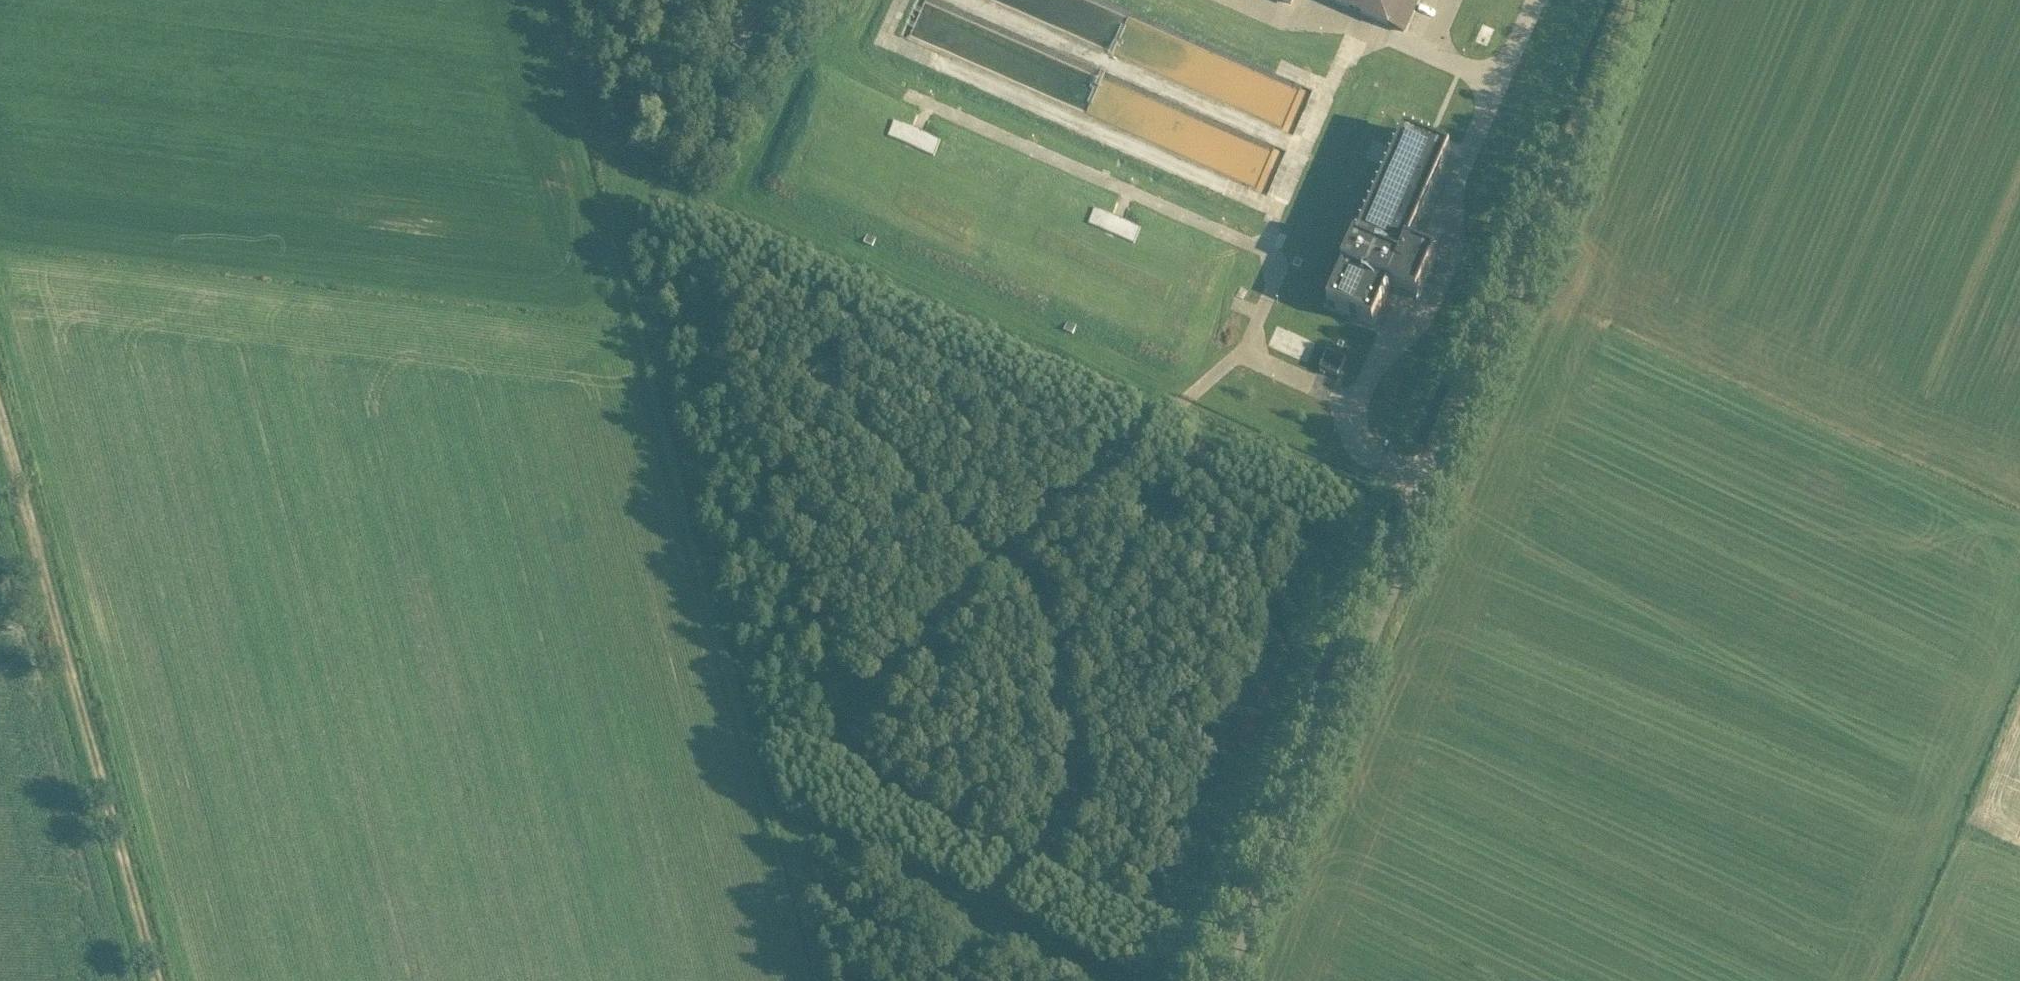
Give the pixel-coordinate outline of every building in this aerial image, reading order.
[(1405,32),(1418,0),(1332,0),(1405,32)] [(893,120),(887,136),(934,156),(941,140),(927,135),(924,133),(913,129),(912,128),(910,128),(893,120)] [(1345,268),(1328,306),(1374,326),(1390,288),(1418,300),(1436,257),(1409,245),(1451,151),(1405,131),(1363,225),(1361,224),(1342,267),(1345,268)] [(1096,208),(1089,222),(1133,243),(1140,229),(1140,228),(1125,221),(1124,221),(1124,220),(1114,216),(1112,215),(1109,214),(1096,208)] [(1321,369),(1319,373),(1324,375),(1325,371),(1338,377),(1346,359),(1327,351),(1320,369),(1321,369)]
